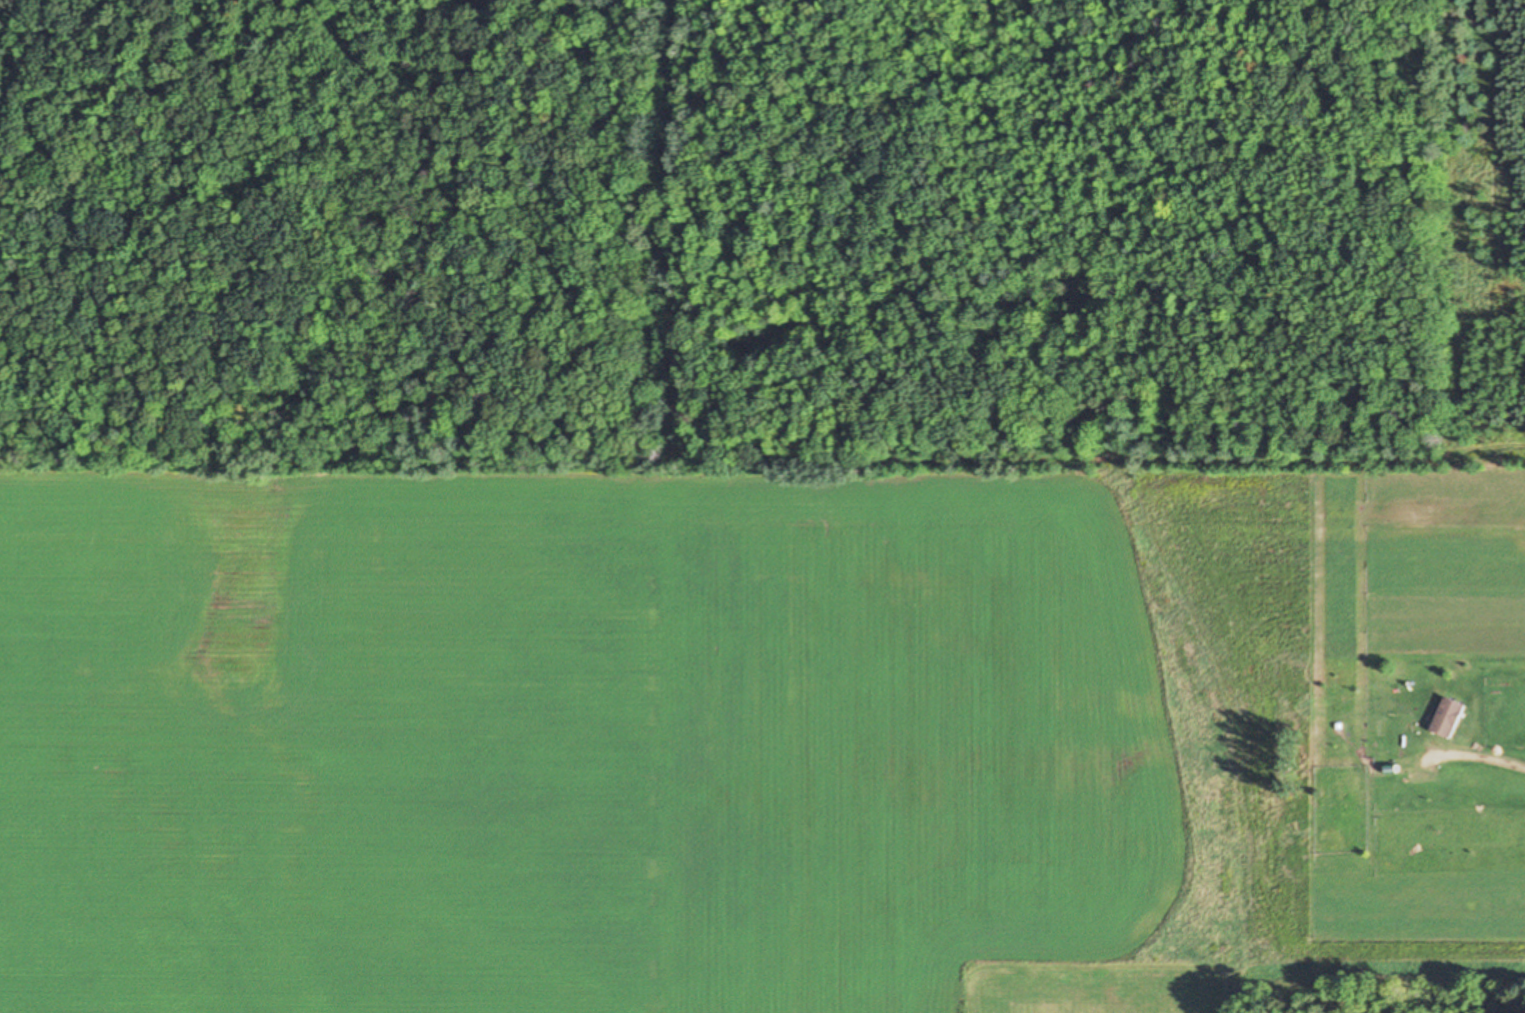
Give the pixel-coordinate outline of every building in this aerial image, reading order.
[(1454,737),(1468,704),(1448,695),(1433,728),(1454,737)]
